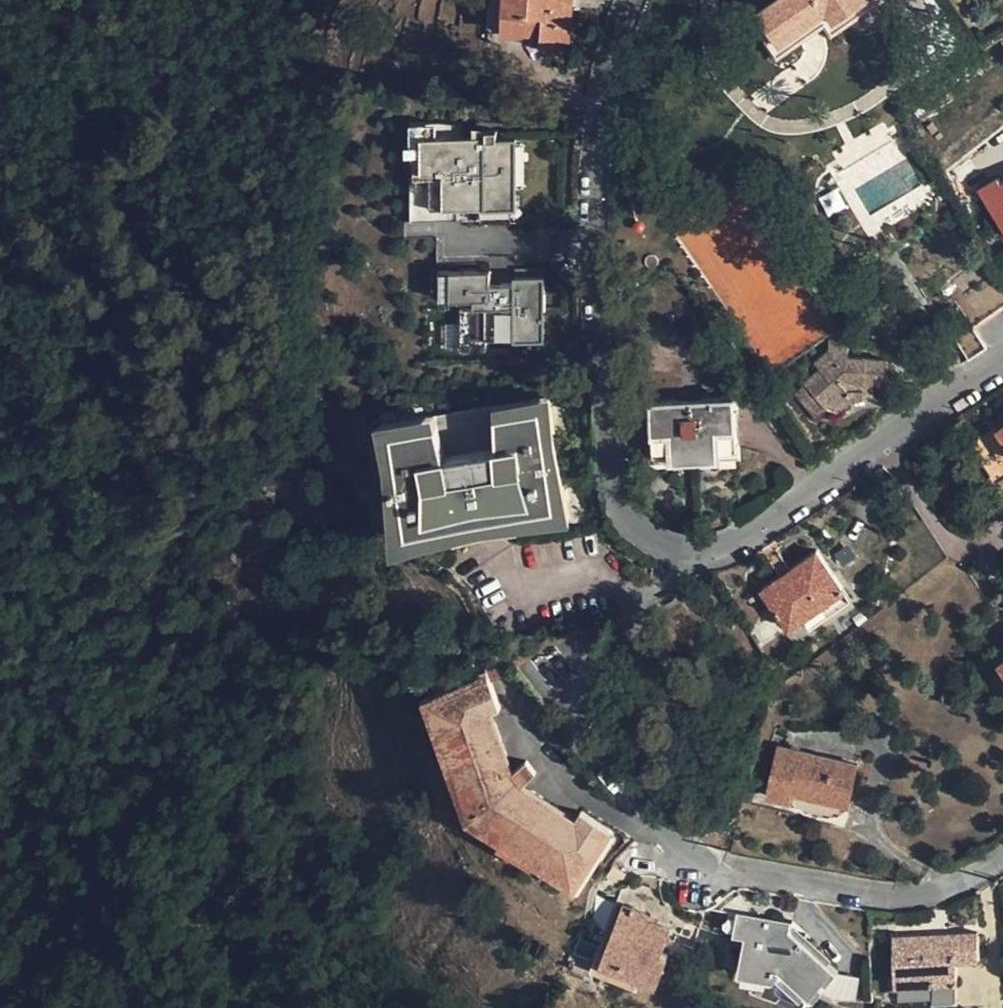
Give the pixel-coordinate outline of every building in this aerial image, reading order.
[(503,33),(504,0),(496,0),(494,33),(503,33)] [(564,0),(504,0),(503,33),(541,35),(540,42),(568,44),(572,3),(564,4),(564,0)] [(772,0),(758,10),(781,42),(794,32),(772,0)] [(794,32),(826,9),(834,19),(861,0),(772,0),(794,32)] [(799,39),(825,22),(832,32),(877,0),(861,0),(834,19),(826,9),(794,32),(799,39)] [(799,39),(794,32),(781,42),(758,10),(750,16),(777,54),(799,39)] [(892,140),(882,123),(833,151),(843,169),(892,140)] [(442,124),(408,125),(409,222),(515,220),(514,139),(494,139),(495,130),(460,131),(460,126),(442,124)] [(1000,181),(996,176),(979,187),(1002,226),(1002,179),(1000,181)] [(485,340),(544,339),(543,276),(512,276),(512,284),(488,285),(487,271),(437,272),(437,301),(459,300),(460,351),(485,350),(485,340)] [(865,381),(874,382),(886,382),(887,358),(848,354),(849,340),(829,337),(828,351),(814,362),(819,367),(805,380),(826,405),(834,413),(853,397),(859,398),(862,395),(865,392),(865,381)] [(815,414),(826,405),(805,380),(794,391),(815,414)] [(873,393),(874,382),(865,381),(865,392),(873,393)] [(735,396),(650,400),(653,453),(669,452),(670,461),(721,457),(720,449),(738,449),(735,396)] [(435,410),(437,424),(496,415),(495,402),(435,410)] [(455,522),(506,513),(553,505),(550,479),(563,476),(555,432),(542,434),(539,408),(496,415),(437,424),(394,431),(398,454),(385,456),(391,503),(405,501),(410,528),(455,522)] [(996,428),(995,425),(969,444),(993,477),(993,478),(1002,471),(1002,423),(996,428)] [(515,536),(506,513),(455,522),(453,545),(485,538),(515,536)] [(851,597),(817,549),(760,589),(788,628),(803,618),(808,626),(851,597)] [(662,570),(652,563),(643,574),(654,581),(662,570)] [(484,668),(486,676),(489,682),(507,677),(504,668),(497,670),(495,665),(484,668)] [(435,695),(478,809),(509,784),(484,716),(491,713),(499,711),(489,682),(486,676),(435,695)] [(423,699),(467,818),(478,809),(435,695),(423,699)] [(513,770),(491,713),(484,716),(509,784),(517,778),(512,771),(513,770)] [(857,763),(818,753),(777,745),(766,794),(791,800),(793,792),(848,806),(857,763)] [(526,761),(513,770),(512,771),(517,778),(531,767),(526,761)] [(522,784),(524,782),(536,773),(531,767),(517,778),(522,784)] [(575,817),(524,782),(522,784),(517,778),(509,784),(571,824),(575,817)] [(579,811),(575,817),(571,824),(509,784),(478,809),(580,876),(610,831),(579,811)] [(844,812),(848,806),(793,792),(791,800),(793,805),(801,810),(809,814),(818,816),(829,817),(839,815),(844,812)] [(572,888),(580,876),(478,809),(467,818),(572,888)] [(637,880),(632,891),(647,898),(652,886),(637,880)] [(649,918),(651,913),(622,903),(601,956),(658,977),(667,955),(661,952),(671,926),(649,918)] [(737,934),(745,935),(748,913),(742,912),(737,934)] [(792,921),(748,913),(745,935),(737,973),(772,980),(777,974),(809,1001),(837,968),(791,929),(792,921)] [(931,983),(960,982),(959,961),(978,960),(977,932),(897,935),(899,985),(931,983)] [(961,1003),(960,982),(931,983),(932,1004),(961,1003)]
